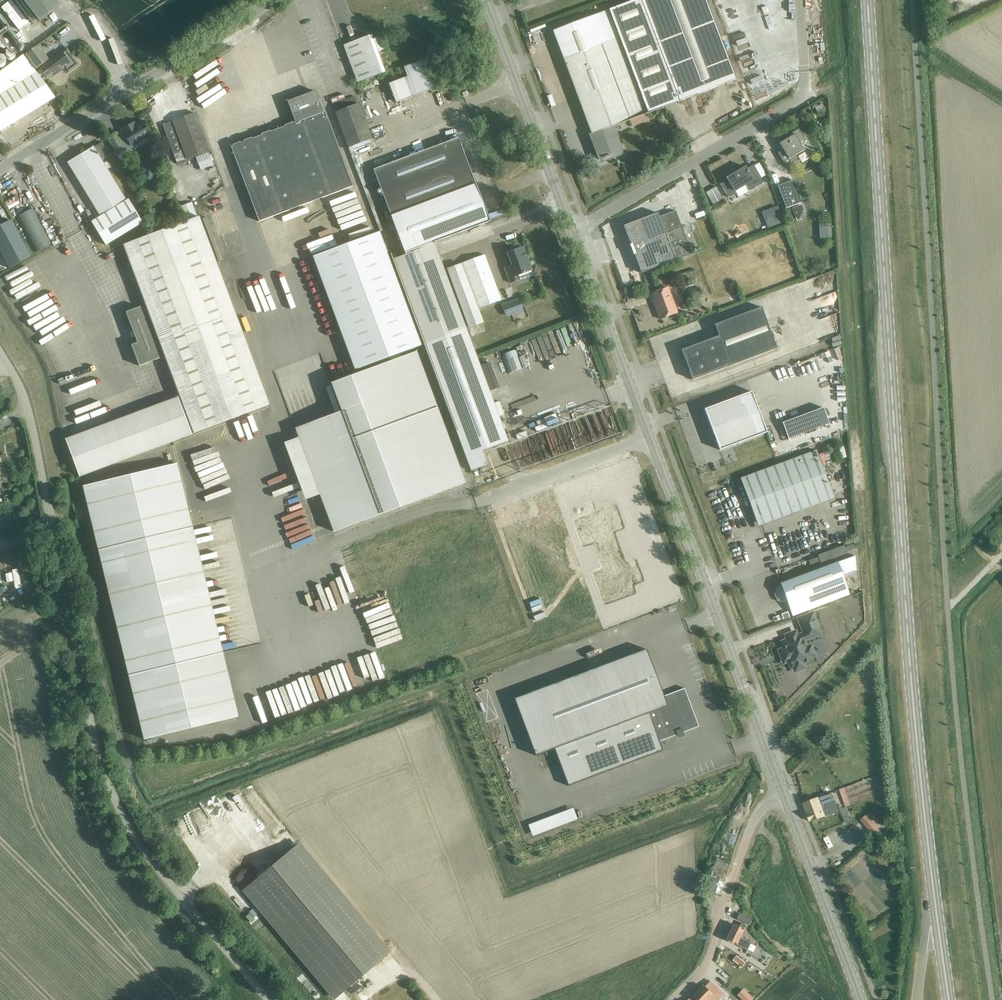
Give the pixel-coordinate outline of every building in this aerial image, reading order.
[(26,4),(31,11),(36,17),(38,20),(40,22),(50,14),(60,6),(55,0),(23,0),(26,4)] [(615,125),(649,113),(664,108),(680,102),(736,79),(706,0),(636,0),(626,4),(554,31),(592,133),(615,125)] [(356,82),(384,72),(370,36),(343,46),(356,82)] [(7,43),(6,42),(5,41),(4,41),(3,41),(2,41),(1,42),(0,42),(0,43),(0,49),(0,50),(1,50),(2,51),(3,51),(5,51),(6,50),(7,50),(7,49),(8,48),(8,47),(8,46),(8,45),(8,44),(7,44),(7,43)] [(25,56),(35,71),(48,61),(38,46),(25,56)] [(66,48),(40,68),(47,77),(51,74),(52,76),(63,68),(68,74),(80,65),(66,48)] [(14,52),(13,52),(12,51),(11,50),(10,50),(9,50),(8,50),(8,51),(7,51),(6,52),(6,53),(5,53),(5,54),(5,55),(5,56),(6,57),(6,58),(7,59),(8,59),(9,59),(10,59),(11,59),(12,59),(13,58),(14,57),(14,56),(14,55),(14,54),(14,53),(14,52)] [(21,54),(0,71),(0,129),(53,96),(21,54)] [(433,89),(423,61),(413,64),(424,92),(433,89)] [(393,100),(410,96),(406,76),(389,80),(393,100)] [(372,92),(361,95),(364,107),(375,104),(372,92)] [(324,113),(321,113),(313,93),(287,102),(294,124),(231,147),(258,221),(351,187),(324,113)] [(354,96),(335,104),(336,109),(356,101),(354,96)] [(349,148),(372,139),(358,105),(335,114),(349,148)] [(276,111),(264,115),(268,127),(280,123),(276,111)] [(175,162),(207,150),(193,113),(162,125),(175,162)] [(130,156),(126,150),(152,133),(143,119),(134,125),(133,122),(121,130),(122,131),(117,135),(116,133),(106,139),(117,155),(121,161),(130,156)] [(615,125),(592,133),(598,149),(596,149),(600,159),(615,153),(616,155),(623,153),(617,137),(619,136),(615,125)] [(786,166),(798,159),(796,155),(804,150),(800,143),(805,140),(799,128),(786,136),(787,138),(780,143),(785,152),(779,155),(786,166)] [(374,170),(390,214),(403,249),(401,250),(403,256),(392,260),(393,260),(424,344),(471,471),(488,465),(482,451),(508,442),(489,392),(499,388),(489,362),(480,366),(476,357),(466,329),(439,257),(434,243),(490,222),(480,195),(459,139),(457,134),(444,139),(446,143),(393,163),(374,170)] [(673,140),(665,141),(666,149),(673,148),(673,140)] [(110,156),(102,142),(67,162),(98,216),(90,221),(104,245),(141,223),(127,199),(125,200),(101,161),(110,156)] [(776,159),(772,162),(778,170),(782,167),(776,159)] [(764,182),(753,165),(747,169),(745,167),(726,178),(727,180),(720,184),(729,198),(736,194),(734,192),(745,185),(749,191),(764,182)] [(168,167),(155,173),(160,182),(173,176),(168,167)] [(778,186),(786,208),(802,203),(793,180),(778,186)] [(716,186),(706,192),(713,204),(723,198),(716,186)] [(178,205),(181,215),(190,212),(186,202),(178,205)] [(777,207),(769,210),(775,226),(783,223),(777,207)] [(657,213),(624,226),(635,257),(634,258),(633,259),(635,264),(637,265),(638,264),(641,273),(675,260),(692,254),(676,211),(667,214),(659,217),(657,213)] [(194,432),(268,404),(198,217),(124,244),(194,432)] [(0,228),(0,250),(10,268),(31,257),(12,222),(0,228)] [(832,225),(820,226),(820,238),(832,238),(832,225)] [(312,256),(355,370),(422,345),(379,231),(312,256)] [(121,248),(116,250),(122,267),(127,265),(121,248)] [(516,276),(531,270),(527,261),(525,262),(520,249),(505,255),(510,266),(505,269),(510,284),(517,281),(516,276)] [(485,322),(480,309),(501,301),(484,256),(446,271),(463,316),(468,329),(485,322)] [(310,274),(302,277),(307,288),(314,285),(310,274)] [(668,287),(649,294),(652,302),(653,301),(660,319),(677,313),(668,287)] [(628,289),(622,291),(626,300),(632,298),(628,289)] [(519,299),(502,305),(505,314),(523,308),(519,299)] [(139,366),(159,359),(140,307),(126,312),(137,343),(131,345),(139,366)] [(691,346),(681,350),(691,376),(693,380),(730,366),(777,348),(761,307),(715,325),(719,336),(702,342),(691,346)] [(835,318),(823,322),(827,333),(839,329),(835,318)] [(502,355),(508,374),(523,369),(516,350),(502,355)] [(465,483),(416,352),(331,383),(342,411),(295,428),(334,532),(465,483)] [(327,374),(332,372),(328,361),(323,363),(327,374)] [(704,409),(719,450),(767,432),(752,391),(704,409)] [(178,396),(66,438),(80,475),(192,434),(178,396)] [(531,403),(526,405),(530,415),(534,413),(531,403)] [(523,405),(512,409),(518,425),(529,421),(523,405)] [(816,410),(782,423),(788,438),(822,425),(816,410)] [(613,419),(608,420),(612,432),(616,431),(613,419)] [(509,438),(520,434),(518,428),(507,431),(509,438)] [(816,450),(741,478),(757,522),(762,524),(834,498),(816,450)] [(177,464),(83,486),(144,740),(238,717),(223,653),(213,655),(183,530),(192,528),(177,464)] [(615,503),(572,520),(582,547),(593,543),(602,568),(592,572),(604,605),(636,593),(633,584),(644,580),(636,559),(624,564),(623,560),(624,559),(615,536),(614,537),(612,533),(624,528),(615,503)] [(854,544),(845,547),(846,552),(858,547),(858,541),(854,543),(854,544)] [(850,594),(843,576),(856,570),(855,556),(780,584),(781,586),(777,587),(774,593),(777,600),(783,603),(787,601),(792,616),(850,594)] [(818,557),(808,560),(810,566),(820,562),(818,557)] [(392,620),(387,606),(385,606),(380,590),(368,594),(378,624),(392,620)] [(807,648),(806,648),(803,640),(816,635),(818,629),(813,614),(799,619),(805,634),(796,637),(796,636),(794,634),(792,634),(790,635),(789,637),(788,639),(789,640),(783,642),(786,651),(786,652),(788,657),(792,667),(794,666),(795,667),(796,668),(799,669),(801,668),(802,666),(802,664),(802,663),(811,660),(809,656),(810,656),(812,654),(810,648),(807,648)] [(763,615),(754,618),(758,629),(767,626),(763,615)] [(771,616),(765,618),(767,624),(773,622),(771,616)] [(383,626),(369,629),(371,637),(385,635),(383,626)] [(646,649),(514,698),(535,755),(555,748),(569,785),(662,750),(660,742),(677,736),(678,737),(684,735),(684,733),(700,727),(685,688),(664,696),(646,649)] [(820,733),(814,737),(818,744),(824,740),(820,733)] [(832,792),(803,803),(807,813),(810,821),(839,811),(836,803),(833,794),(832,792)] [(240,809),(236,799),(228,802),(232,813),(240,809)] [(871,810),(861,819),(873,834),(874,832),(878,829),(883,825),(871,810)] [(884,832),(878,838),(883,843),(889,838),(884,832)] [(389,952),(299,845),(245,890),(335,997),(389,952)] [(740,913),(737,919),(748,925),(750,922),(751,919),(747,917),(740,913)] [(730,932),(726,940),(747,950),(751,943),(748,941),(744,939),(740,937),(743,930),(746,925),(744,924),(741,923),(740,925),(739,927),(734,924),(730,932)] [(693,997),(694,998),(697,999),(719,999),(724,994),(724,993),(712,982),(710,981),(705,987),(703,986),(698,991),(693,997)]
